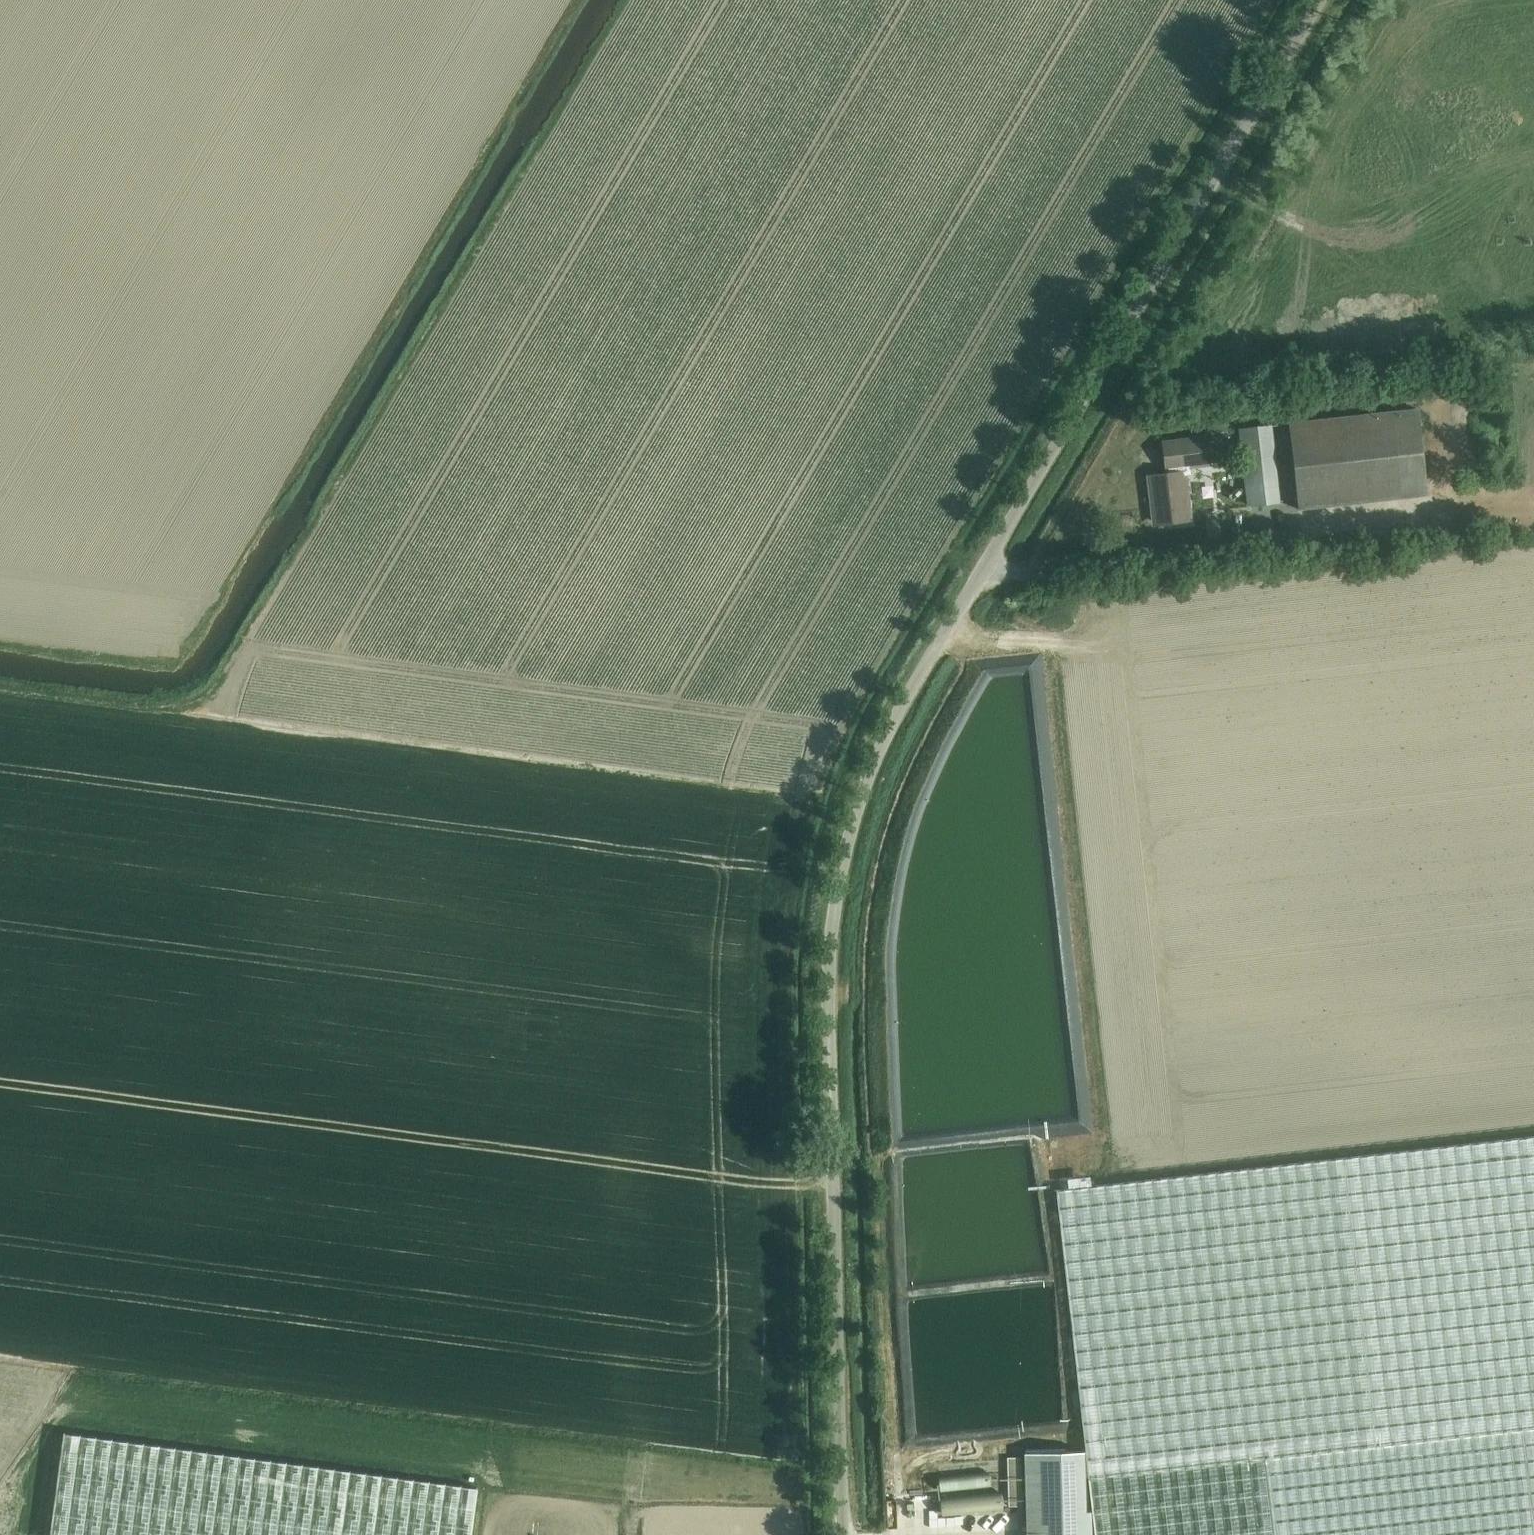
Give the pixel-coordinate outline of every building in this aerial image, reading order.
[(1290,426),(1299,510),(1429,496),(1420,411),(1290,426)] [(1245,430),(1253,506),(1281,503),(1272,427),(1245,430)] [(1150,479),(1155,522),(1165,521),(1165,516),(1187,513),(1182,476),(1190,475),(1189,467),(1207,465),(1203,439),(1165,443),(1169,477),(1150,479)] [(1056,1191),(1086,1451),(1095,1534),(1533,1534),(1533,1137),(1454,1145),(1453,1145),(1452,1145),(1346,1157),(1343,1157),(1056,1191)] [(476,1486),(59,1431),(45,1534),(470,1534),(476,1486)] [(1090,1510),(1085,1511),(1080,1451),(1077,1451),(1024,1455),(1027,1534),(1091,1534),(1090,1510)]
